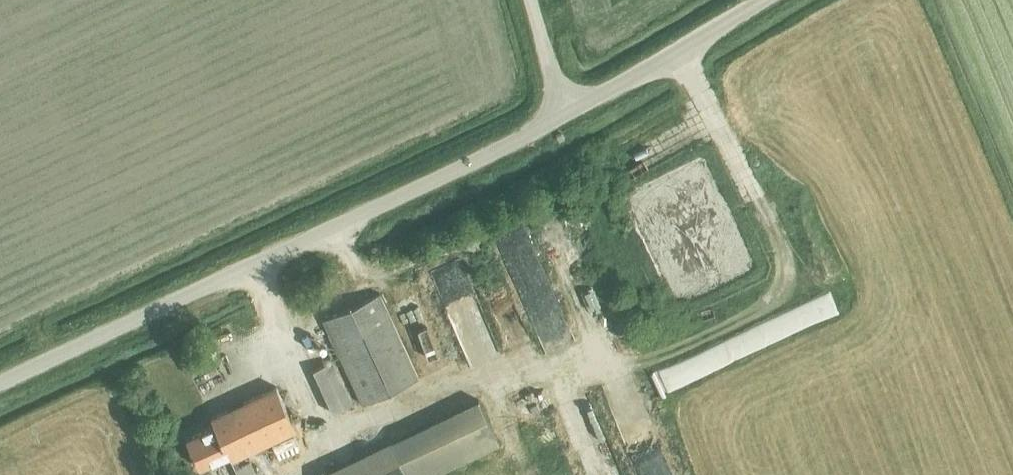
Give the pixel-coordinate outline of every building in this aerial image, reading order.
[(556,243),(570,238),(560,209),(546,214),(556,243)] [(520,219),(503,227),(523,273),(541,265),(520,219)] [(322,318),(362,403),(418,377),(379,292),(322,318)] [(312,368),(332,412),(352,403),(332,358),(312,368)] [(227,449),(231,458),(296,428),(276,384),(210,413),(214,424),(187,436),(198,462),(227,449)] [(319,474),(429,474),(498,442),(478,398),(390,440),(319,474)] [(239,474),(255,474),(248,460),(235,466),(239,474)]
